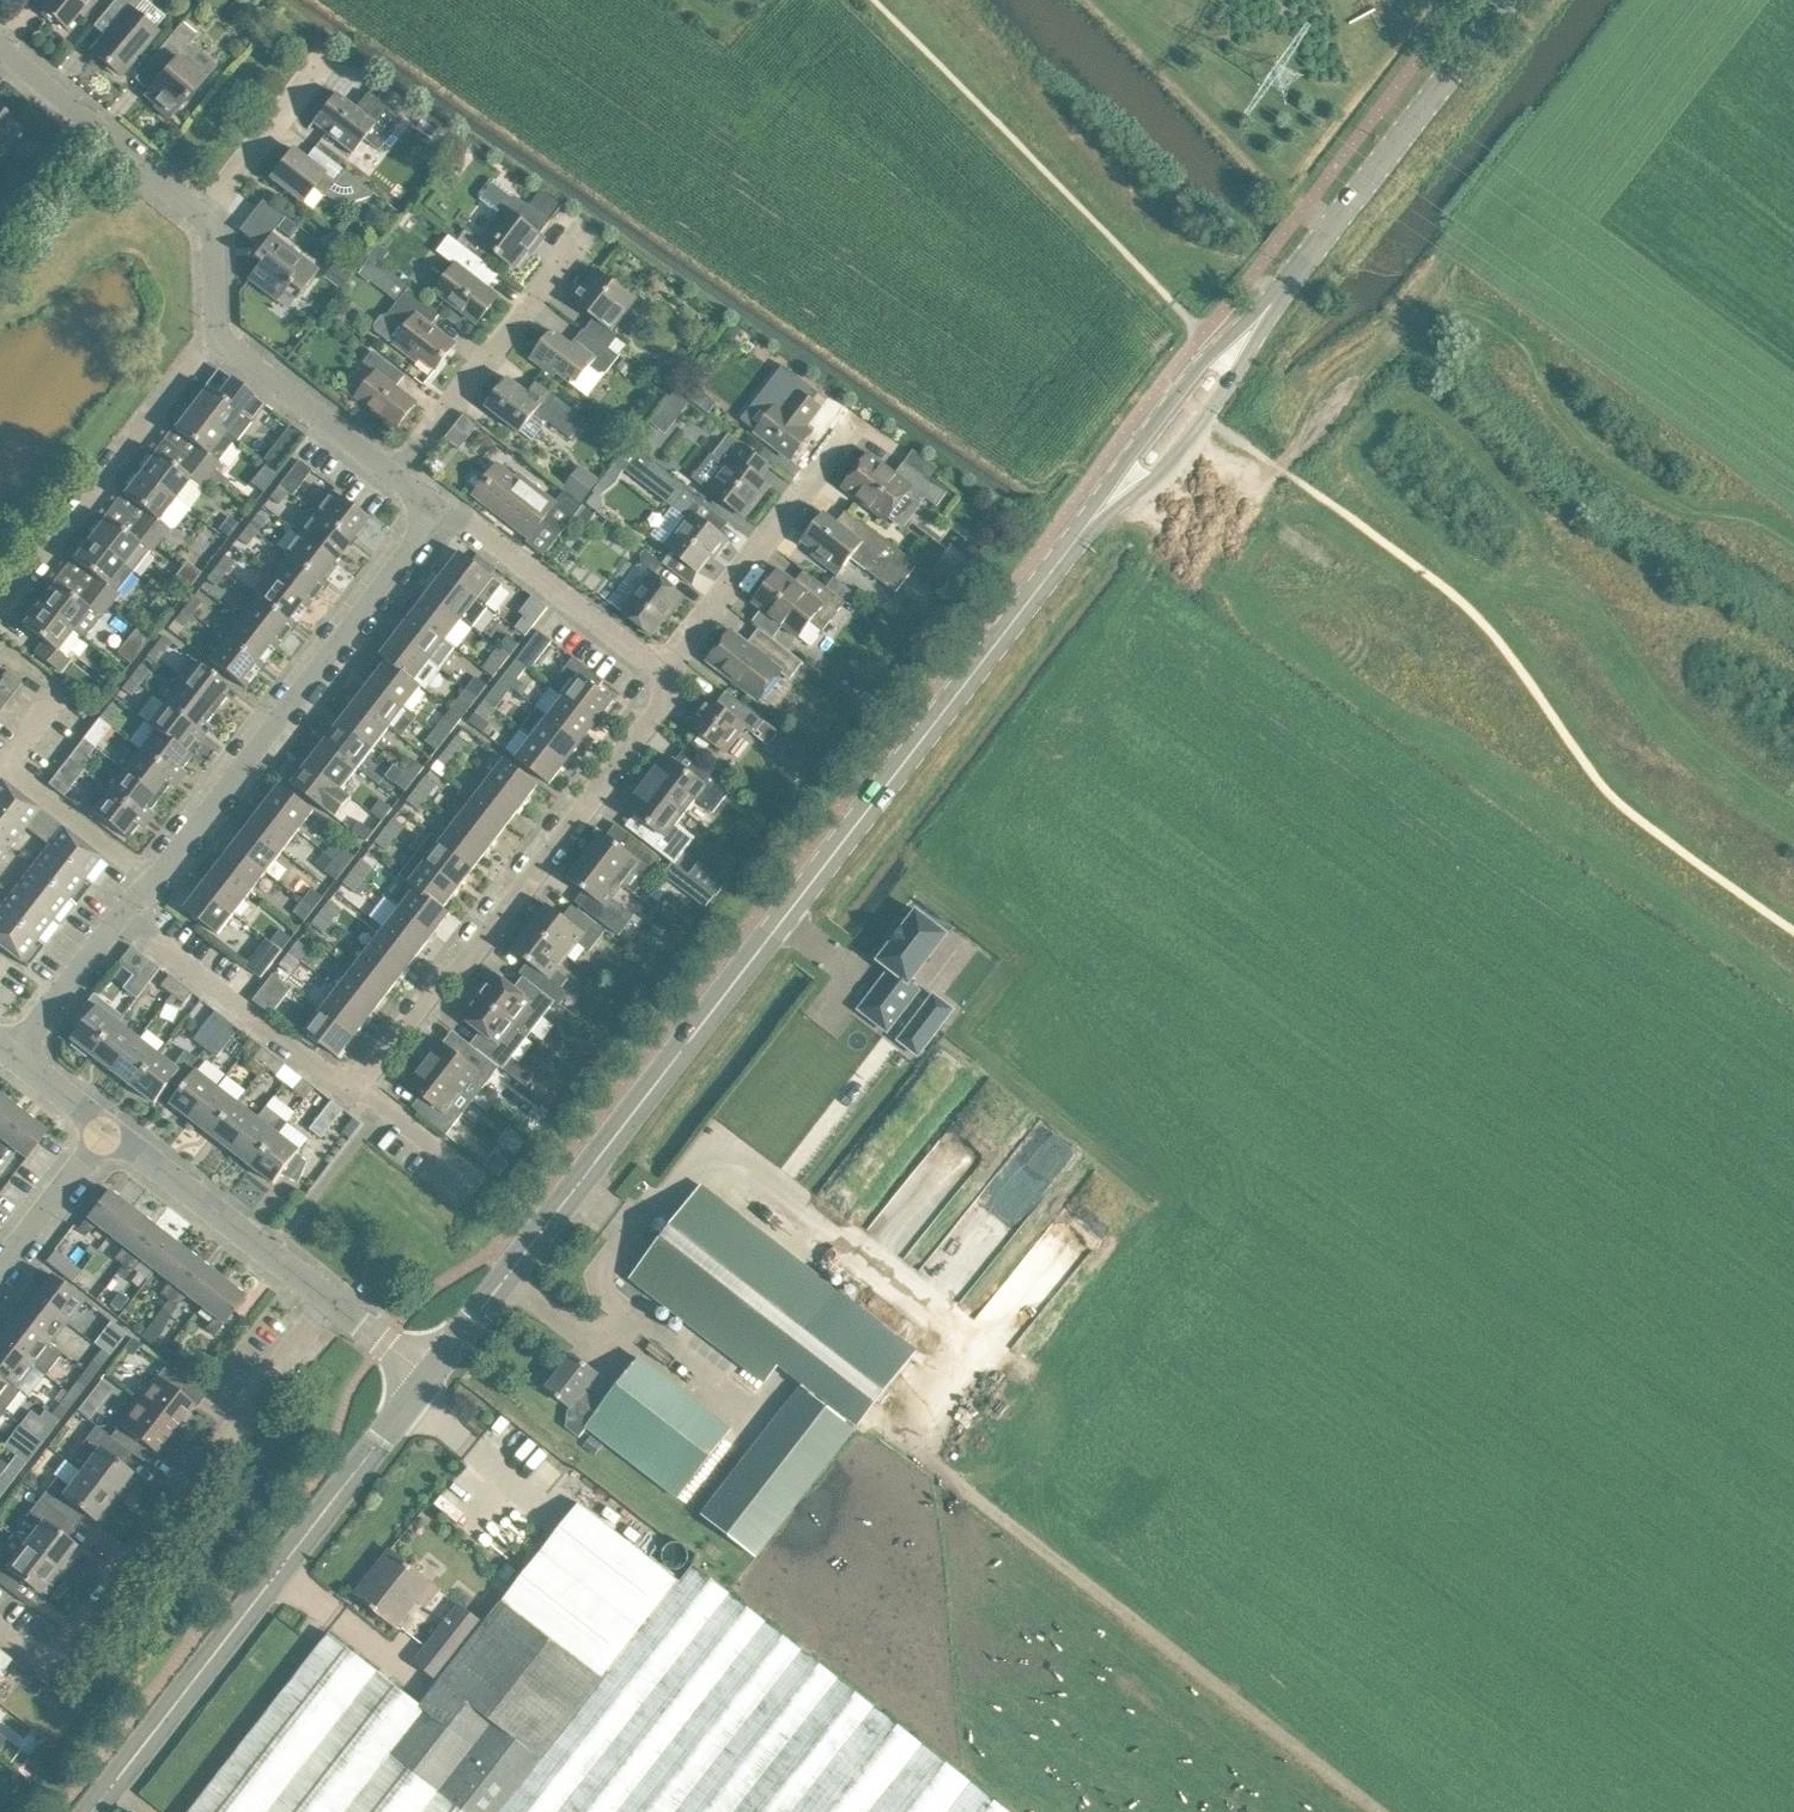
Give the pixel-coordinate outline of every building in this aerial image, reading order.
[(40,7),(65,29),(78,13),(82,16),(95,0),(46,0),(40,7)] [(134,11),(143,0),(115,0),(103,14),(114,23),(91,51),(108,65),(105,68),(114,75),(117,72),(120,75),(136,57),(157,31),(134,11)] [(217,65),(199,50),(175,30),(150,60),(164,71),(144,95),(156,105),(154,106),(168,118),(201,79),(203,80),(217,65)] [(379,150),(403,118),(371,96),(360,111),(335,92),(312,122),(352,153),(363,138),(379,150)] [(398,92),(390,104),(398,109),(406,97),(398,92)] [(10,117),(0,108),(0,129),(10,117)] [(15,145),(0,132),(0,163),(15,145)] [(328,175),(292,148),(269,177),(302,202),(313,187),(325,196),(330,199),(336,201),(340,202),(344,202),(354,201),(360,200),(370,195),(372,192),(336,164),(328,175)] [(540,234),(551,220),(563,205),(543,191),(531,206),(505,189),(494,181),(489,181),(479,194),(481,199),(501,214),(472,253),(477,257),(486,245),(515,267),(535,241),(539,244),(544,237),(540,234)] [(285,215),(277,225),(291,235),(299,225),(285,215)] [(294,300),(318,270),(271,233),(260,247),(252,257),(259,262),(247,278),(277,301),(284,292),(294,300)] [(499,297),(474,278),(483,266),(446,239),(436,252),(460,270),(441,295),(478,323),(499,297)] [(377,243),(368,254),(379,263),(388,252),(377,243)] [(338,255),(325,272),(343,286),(356,270),(338,255)] [(367,255),(357,268),(367,277),(369,274),(378,264),(367,255)] [(610,327),(633,297),(597,270),(578,294),(575,292),(571,298),(595,317),(585,330),(605,346),(609,349),(620,335),(610,327)] [(456,344),(432,325),(441,313),(409,288),(388,316),(382,316),(373,327),(374,331),(388,342),(392,342),(418,361),(421,358),(436,370),(456,344)] [(452,310),(446,317),(458,326),(464,318),(452,310)] [(604,377),(619,357),(609,349),(605,346),(596,357),(578,344),(572,344),(556,332),(549,333),(530,358),(556,377),(559,373),(575,385),(589,366),(604,377)] [(417,403),(396,387),(405,376),(373,351),(364,363),(376,372),(358,397),(398,427),(417,403)] [(623,358),(616,366),(627,374),(633,366),(623,358)] [(772,410),(756,432),(772,445),(791,460),(809,437),(802,432),(821,408),(813,401),(819,393),(784,365),(757,399),(772,410)] [(184,402),(187,404),(191,407),(224,433),(235,442),(265,404),(222,371),(209,387),(200,381),(184,402)] [(586,419),(556,396),(537,381),(528,393),(508,378),(487,407),(506,421),(520,432),(532,441),(547,421),(571,438),(586,419)] [(718,400),(705,390),(696,401),(709,411),(718,400)] [(643,430),(666,448),(695,410),(672,393),(643,430)] [(235,442),(224,433),(191,407),(187,404),(172,423),(176,426),(174,429),(195,445),(186,456),(210,474),(224,485),(229,480),(215,469),(235,442)] [(464,415),(456,425),(469,435),(477,426),(464,415)] [(771,486),(761,478),(771,465),(730,433),(712,456),(726,467),(709,489),(746,518),(771,486)] [(718,553),(729,540),(717,531),(726,519),(630,446),(616,464),(687,518),(665,546),(697,571),(714,549),(718,553)] [(201,486),(210,474),(186,456),(178,468),(157,451),(156,452),(149,447),(133,468),(189,510),(201,493),(201,486)] [(887,521),(907,494),(920,504),(926,498),(937,506),(946,492),(904,462),(895,474),(869,453),(843,487),(887,521)] [(291,495),(311,469),(298,459),(279,485),(287,492),(291,495)] [(556,503),(520,474),(517,478),(498,463),(484,481),(489,485),(478,499),(499,515),(502,511),(517,523),(514,527),(529,538),(542,522),(560,535),(572,521),(583,505),(565,491),(556,503)] [(176,527),(189,510),(133,468),(118,488),(124,493),(124,494),(145,510),(136,521),(160,540),(169,528),(176,527)] [(576,476),(565,490),(584,505),(595,490),(576,476)] [(278,503),(287,492),(279,485),(270,497),(278,503)] [(367,519),(332,491),(315,513),(350,541),(367,519)] [(596,492),(588,503),(599,511),(603,506),(601,496),(596,492)] [(595,514),(583,505),(572,521),(583,529),(595,514)] [(134,573),(160,540),(136,521),(127,533),(106,517),(105,518),(99,512),(83,533),(131,570),(134,573)] [(916,565),(888,545),(852,516),(844,528),(824,512),(801,542),(814,552),(811,555),(838,577),(852,559),(895,594),(916,565)] [(350,541),(315,513),(299,534),(334,561),(350,541)] [(256,531),(265,520),(257,514),(248,525),(256,531)] [(225,522),(218,531),(227,538),(240,522),(231,515),(225,522)] [(247,544),(256,531),(248,525),(239,537),(247,544)] [(115,591),(131,570),(83,533),(67,553),(74,558),(73,559),(94,575),(85,587),(109,605),(118,593),(115,591)] [(334,561),(299,534),(283,554),(288,557),(289,557),(319,580),(319,579),(320,579),(334,561)] [(646,551),(641,558),(642,566),(653,575),(654,573),(655,574),(663,563),(646,551)] [(503,585),(494,578),(461,552),(445,573),(487,605),(503,585)] [(225,572),(234,561),(225,554),(217,565),(225,572)] [(319,580),(289,557),(288,557),(283,554),(288,558),(273,576),(309,604),(324,584),(320,580),(320,579),(319,579),(319,580)] [(946,558),(933,574),(949,587),(962,570),(946,558)] [(639,563),(610,602),(624,613),(652,635),(671,610),(673,612),(685,597),(655,574),(654,573),(653,575),(642,566),(639,563)] [(215,585),(225,572),(217,565),(207,578),(215,585)] [(825,633),(847,603),(813,576),(804,588),(779,569),(754,603),(799,638),(811,622),(825,633)] [(487,605),(445,573),(429,594),(462,619),(474,628),(489,608),(486,606),(487,605)] [(309,604),(273,576),(258,597),(293,624),(309,604)] [(84,638),(109,605),(85,587),(76,598),(55,582),(54,584),(50,581),(35,600),(72,629),(84,638)] [(462,619),(429,594),(413,614),(447,640),(462,619)] [(193,613),(202,602),(193,595),(185,606),(193,613)] [(526,636),(548,607),(533,596),(521,611),(526,615),(516,628),(526,636)] [(293,624),(258,597),(242,617),(277,645),(284,650),(296,634),(294,633),(298,628),(293,624)] [(56,650),(72,629),(35,600),(20,619),(24,622),(23,625),(43,641),(34,653),(58,671),(68,659),(56,650)] [(184,625),(193,613),(185,606),(175,619),(184,625)] [(447,640),(413,614),(397,634),(431,660),(441,668),(456,647),(447,640)] [(277,645),(242,617),(226,638),(261,666),(277,645)] [(536,663),(553,641),(551,640),(548,645),(537,636),(540,632),(539,631),(517,660),(527,668),(533,661),(536,663)] [(793,677),(804,663),(766,633),(753,650),(731,632),(709,660),(759,698),(782,669),(793,677)] [(431,660),(397,634),(381,656),(387,661),(388,660),(416,680),(417,680),(431,660)] [(162,653),(171,642),(163,635),(154,646),(162,653)] [(510,656),(519,645),(508,637),(499,649),(510,656)] [(261,666),(226,638),(209,660),(244,687),(261,666)] [(501,668),(510,656),(499,649),(490,660),(501,668)] [(574,657),(562,673),(566,676),(556,689),(552,686),(551,686),(564,697),(565,696),(598,722),(615,701),(598,688),(604,681),(574,657)] [(423,685),(417,680),(416,680),(388,660),(387,661),(371,682),(405,708),(423,685)] [(512,688),(527,668),(517,660),(501,680),(512,688)] [(236,692),(217,678),(197,662),(181,681),(217,709),(231,690),(235,693),(236,692)] [(140,682),(149,670),(141,663),(132,675),(140,682)] [(844,672),(835,684),(857,701),(875,679),(864,670),(855,681),(844,672)] [(22,682),(8,671),(0,681),(0,701),(4,705),(22,682)] [(131,694),(140,682),(132,675),(123,687),(131,694)] [(478,697),(487,686),(476,678),(467,689),(478,697)] [(497,708),(512,688),(501,680),(486,700),(497,708)] [(217,709),(181,681),(165,702),(201,729),(217,709)] [(417,716),(405,708),(371,682),(355,702),(390,728),(401,737),(417,716)] [(469,709),(478,697),(467,689),(459,701),(469,709)] [(754,734),(765,721),(726,691),(717,703),(708,697),(688,723),(726,752),(745,727),(754,734)] [(598,722),(565,696),(564,697),(549,716),(582,742),(598,722)] [(488,720),(497,708),(486,700),(476,712),(488,720)] [(201,729),(165,702),(148,723),(155,728),(156,727),(184,749),(185,748),(186,749),(201,729)] [(355,702),(340,722),(374,749),(390,728),(355,702)] [(108,724),(117,712),(109,705),(100,717),(108,724)] [(340,722),(333,716),(317,736),(324,742),(324,743),(359,769),(374,749),(340,722)] [(582,742),(549,716),(533,737),(566,763),(582,742)] [(110,728),(107,725),(108,724),(100,717),(83,739),(95,748),(110,728)] [(446,739),(455,727),(445,718),(436,730),(446,739)] [(765,721),(758,730),(763,734),(759,738),(768,745),(778,731),(765,721)] [(185,751),(186,749),(185,748),(184,749),(156,727),(155,728),(148,723),(148,724),(155,729),(140,749),(176,776),(192,756),(185,751)] [(437,751),(446,739),(436,730),(426,742),(437,751)] [(459,757),(468,745),(457,737),(448,748),(459,757)] [(566,763),(533,737),(516,758),(550,784),(566,763)] [(97,761),(89,756),(95,748),(83,739),(68,758),(83,770),(87,773),(97,761)] [(343,789),(359,769),(324,743),(309,762),(308,763),(343,789)] [(796,745),(788,756),(806,769),(814,759),(796,745)] [(450,768),(459,757),(448,748),(440,759),(450,768)] [(176,776),(140,749),(124,770),(159,797),(176,776)] [(733,788),(721,778),(702,764),(693,776),(666,755),(659,764),(658,762),(645,779),(687,812),(696,801),(713,814),(733,788)] [(352,796),(343,789),(308,763),(309,762),(302,756),(285,778),(336,818),(352,796)] [(63,795),(83,770),(68,758),(48,784),(63,795)] [(415,779),(424,767),(414,759),(404,771),(415,779)] [(523,805),(539,784),(506,759),(490,780),(523,805)] [(159,797),(124,770),(108,790),(144,817),(159,797)] [(406,791),(415,779),(404,771),(395,783),(406,791)] [(428,797),(437,785),(426,777),(417,789),(428,797)] [(677,825),(687,812),(645,779),(631,796),(633,798),(626,806),(653,827),(644,839),(674,863),(693,838),(677,825)] [(523,805),(490,780),(474,800),(507,825),(523,805)] [(20,962),(20,961),(21,960),(98,861),(99,860),(100,858),(0,781),(0,947),(20,962)] [(315,810),(281,784),(265,806),(298,831),(315,810)] [(419,809),(428,797),(417,789),(408,801),(419,809)] [(144,817),(108,790),(92,811),(127,839),(144,817)] [(383,820),(393,808),(381,800),(372,812),(383,820)] [(507,825),(474,800),(459,820),(491,846),(507,825)] [(298,831),(265,806),(249,825),(283,851),(298,831)] [(396,838),(405,826),(394,818),(385,830),(396,838)] [(361,820),(353,831),(367,841),(375,831),(361,820)] [(491,846),(459,820),(443,841),(476,866),(491,846)] [(661,859),(651,851),(617,824),(616,825),(620,828),(611,838),(604,832),(586,855),(623,883),(634,869),(646,878),(661,859)] [(283,851),(249,825),(233,846),(267,872),(283,851)] [(387,851),(396,838),(385,830),(376,842),(387,851)] [(476,866),(443,841),(427,861),(460,886),(476,866)] [(267,872),(233,846),(218,866),(251,892),(267,872)] [(346,868),(356,856),(344,847),(335,859),(346,868)] [(612,898),(623,883),(586,855),(568,877),(589,893),(580,905),(618,934),(633,914),(612,898)] [(337,880),(346,868),(335,859),(326,871),(337,880)] [(364,879),(373,867),(362,859),(353,871),(364,879)] [(460,886),(427,861),(410,883),(417,888),(443,908),(444,907),(460,886)] [(699,861),(689,874),(698,881),(716,895),(717,896),(727,883),(699,861)] [(674,863),(664,875),(688,894),(698,881),(689,874),(674,863)] [(251,892),(218,866),(202,887),(235,913),(251,892)] [(354,891),(364,879),(353,871),(344,883),(354,891)] [(235,913),(202,887),(185,908),(219,934),(235,913)] [(315,909),(324,897),(312,888),(303,900),(315,909)] [(451,912),(444,907),(443,908),(417,888),(402,907),(435,933),(451,912)] [(305,921),(315,909),(303,900),(294,912),(305,921)] [(333,920),(342,908),(331,900),(322,911),(333,920)] [(606,931),(596,923),(577,908),(568,919),(548,904),(531,926),(568,955),(578,942),(590,951),(606,931)] [(435,933),(402,907),(386,927),(419,953),(435,933)] [(324,932),(333,920),(322,911),(313,923),(324,932)] [(883,976),(852,1016),(880,1038),(912,996),(903,989),(940,940),(910,917),(871,967),(883,976)] [(557,970),(568,955),(531,926),(513,949),(533,965),(525,976),(561,1003),(569,993),(561,987),(568,979),(557,970)] [(419,953),(386,927),(370,948),(403,973),(419,953)] [(283,950),(292,938),(281,929),(272,941),(283,950)] [(261,978),(283,950),(272,941),(268,938),(246,966),(261,978)] [(301,960),(309,949),(299,941),(290,952),(301,960)] [(139,997),(161,968),(132,946),(120,962),(137,975),(128,988),(139,997)] [(403,973),(370,948),(355,968),(388,994),(403,973)] [(292,972),(301,960),(290,952),(281,964),(292,972)] [(388,994),(355,968),(339,988),(372,1014),(388,994)] [(530,1034),(556,1001),(561,1005),(562,1004),(561,1003),(525,976),(524,976),(530,981),(521,992),(495,972),(478,994),(525,1030),(530,1034)] [(274,1011),(293,987),(274,973),(253,1000),(254,1001),(255,1000),(254,999),(256,997),(274,1011)] [(173,995),(182,984),(170,975),(161,986),(173,995)] [(185,1004),(193,993),(182,984),(173,995),(185,1004)] [(372,1014),(339,988),(322,1010),(355,1036),(359,1030),(372,1014)] [(121,1015),(95,994),(74,1021),(81,1027),(73,1039),(76,1041),(73,1045),(87,1056),(90,1052),(94,1055),(120,1022),(117,1020),(121,1015)] [(530,1034),(525,1030),(478,994),(461,1016),(487,1037),(478,1049),(500,1066),(502,1068),(530,1034)] [(355,1036),(322,1010),(305,1031),(339,1057),(355,1036)] [(205,1047),(227,1019),(216,1011),(194,1039),(205,1047)] [(917,1017),(899,1040),(918,1055),(936,1032),(917,1017)] [(218,1057),(239,1029),(227,1019),(205,1047),(218,1057)] [(114,1071),(140,1037),(120,1022),(94,1055),(114,1071)] [(134,1086),(160,1053),(140,1037),(114,1071),(134,1086)] [(482,1089),(500,1066),(478,1049),(477,1049),(471,1045),(462,1057),(441,1041),(425,1063),(462,1092),(472,1081),(482,1089)] [(265,1066),(274,1055),(263,1047),(254,1058),(265,1066)] [(156,1103),(182,1070),(160,1053),(134,1086),(156,1103)] [(277,1075),(286,1064),(274,1055),(265,1066),(277,1075)] [(451,1107),(462,1092),(425,1063),(408,1085),(428,1100),(418,1113),(447,1135),(461,1116),(451,1107)] [(192,1119),(218,1086),(197,1070),(171,1103),(192,1119)] [(307,1098),(315,1087),(303,1078),(295,1089),(307,1098)] [(212,1135),(238,1101),(218,1086),(192,1119),(212,1135)] [(24,1113),(1,1095),(0,1096),(0,1144),(24,1113)] [(322,1138),(344,1110),(332,1100),(310,1129),(322,1138)] [(259,1118),(259,1117),(238,1101),(212,1135),(233,1151),(259,1118)] [(253,1167),(287,1123),(266,1107),(259,1117),(259,1118),(233,1151),(253,1167)] [(44,1134),(47,1131),(24,1113),(0,1144),(0,1160),(10,1147),(26,1158),(44,1134)] [(298,1154),(300,1150),(281,1135),(289,1124),(287,1123),(253,1167),(275,1183),(281,1174),(299,1183),(308,1162),(298,1154)] [(496,1150),(485,1163),(500,1175),(511,1162),(496,1150)] [(916,1350),(837,1289),(702,1186),(632,1278),(766,1381),(780,1363),(807,1383),(804,1386),(857,1427),(887,1388),(889,1390),(902,1372),(900,1371),(916,1350)] [(110,1235),(131,1208),(107,1189),(86,1217),(87,1217),(77,1229),(86,1236),(95,1224),(110,1235)] [(123,1264),(154,1225),(131,1208),(110,1235),(124,1246),(115,1258),(123,1264)] [(155,1270),(176,1243),(154,1225),(123,1264),(131,1271),(140,1259),(155,1270)] [(169,1300),(199,1260),(176,1243),(155,1270),(170,1281),(161,1293),(169,1300)] [(55,1250),(46,1261),(58,1270),(67,1259),(55,1250)] [(201,1305),(222,1278),(199,1260),(169,1300),(177,1306),(186,1294),(201,1305)] [(123,1265),(118,1272),(125,1278),(131,1271),(123,1265)] [(83,1300),(69,1289),(51,1274),(33,1297),(66,1322),(83,1300)] [(99,1278),(88,1292),(97,1299),(108,1285),(99,1278)] [(224,1323),(245,1296),(222,1278),(201,1305),(215,1317),(206,1328),(214,1335),(223,1323),(224,1323)] [(119,1291),(109,1303),(118,1311),(128,1298),(119,1291)] [(66,1322),(33,1297),(16,1319),(49,1345),(66,1322)] [(49,1345),(16,1319),(0,1340),(33,1366),(44,1374),(60,1353),(49,1345)] [(109,1356),(127,1333),(111,1321),(103,1332),(111,1337),(101,1350),(109,1356)] [(150,1323),(141,1336),(152,1345),(162,1333),(150,1323)] [(134,1338),(125,1349),(134,1357),(143,1346),(134,1338)] [(0,1340),(0,1375),(16,1387),(33,1366),(0,1340)] [(92,1378),(109,1356),(101,1350),(84,1372),(92,1378)] [(640,1358),(603,1407),(584,1392),(598,1374),(573,1355),(547,1389),(572,1408),(573,1407),(592,1421),(588,1427),(679,1497),(732,1429),(640,1358)] [(193,1403),(177,1391),(187,1380),(168,1365),(159,1376),(158,1376),(139,1401),(140,1401),(174,1428),(193,1403)] [(76,1399),(92,1378),(84,1372),(67,1393),(76,1399)] [(4,1412),(20,1391),(16,1387),(0,1375),(0,1410),(4,1412)] [(857,1427),(804,1386),(802,1385),(702,1514),(757,1556),(857,1427)] [(59,1421),(76,1399),(67,1393),(51,1414),(59,1421)] [(86,1399),(77,1410),(88,1419),(97,1408),(86,1399)] [(174,1428),(140,1401),(139,1401),(120,1425),(120,1426),(111,1438),(124,1447),(130,1452),(139,1440),(155,1452),(174,1428)] [(42,1443),(59,1421),(51,1414),(34,1436),(42,1443)] [(132,1473),(114,1460),(124,1447),(111,1438),(96,1427),(80,1447),(92,1457),(81,1472),(118,1500),(134,1479),(130,1476),(132,1473)] [(26,1463),(42,1443),(34,1436),(18,1457),(26,1463)] [(593,1436),(584,1448),(595,1457),(604,1445),(593,1436)] [(9,1485),(26,1463),(18,1457),(1,1479),(9,1485)] [(118,1500),(81,1472),(69,1486),(57,1477),(40,1498),(68,1520),(78,1507),(95,1520),(97,1518),(101,1522),(118,1500)] [(9,1485),(1,1479),(0,1480),(0,1496),(9,1485)] [(75,1546),(58,1533),(68,1520),(40,1498),(24,1520),(36,1529),(24,1544),(62,1573),(78,1552),(74,1548),(75,1546)] [(926,1747),(693,1565),(681,1582),(580,1503),(485,1624),(459,1604),(415,1661),(440,1681),(421,1705),(329,1633),(189,1811),(1009,1811),(926,1747)] [(24,1544),(13,1559),(1,1549),(0,1550),(0,1583),(12,1593),(22,1580),(39,1593),(41,1591),(45,1594),(62,1573),(24,1544)] [(419,1600),(432,1583),(390,1550),(377,1567),(382,1571),(361,1598),(392,1623),(413,1596),(419,1600)] [(0,1650),(0,1675),(12,1659),(0,1650)] [(69,1722),(79,1710),(68,1702),(59,1714),(69,1722)]
